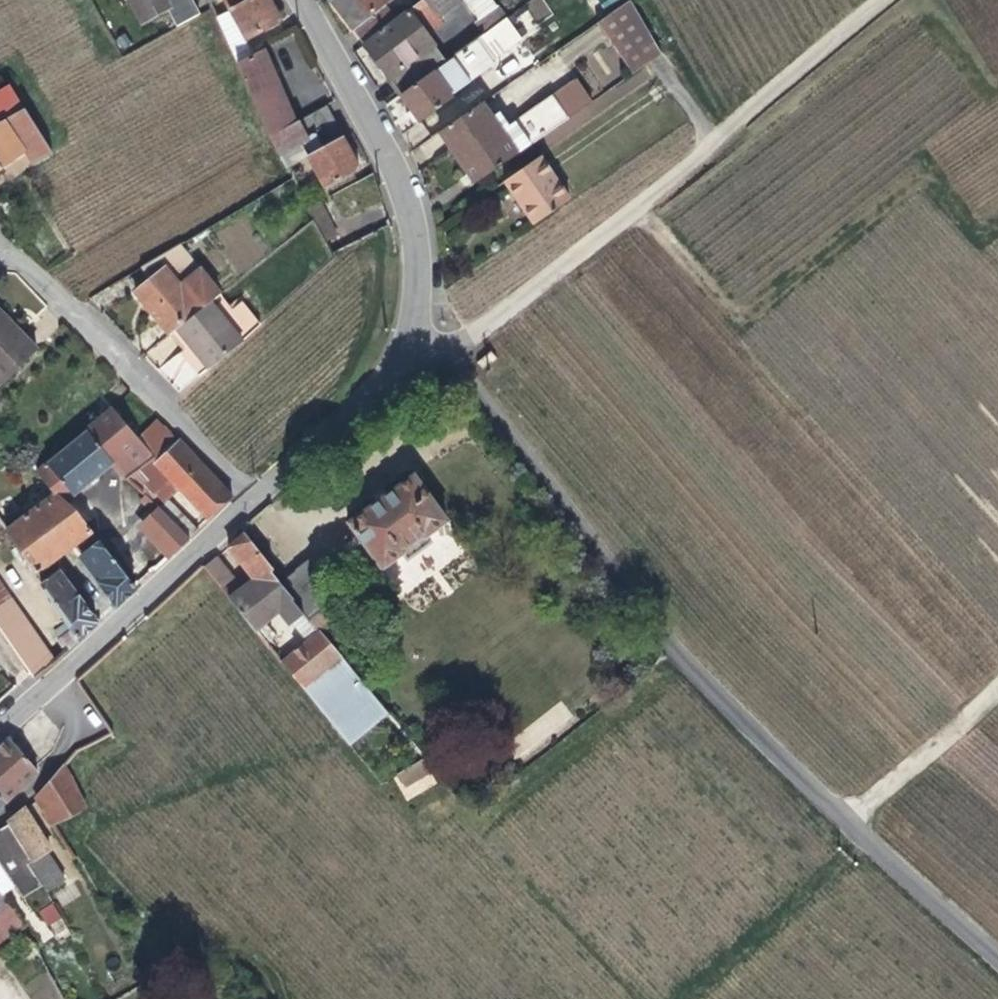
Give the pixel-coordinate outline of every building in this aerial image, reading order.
[(143,22),(171,8),(167,0),(131,0),(143,22)] [(231,7),(249,40),(283,21),(271,0),(228,0),(231,7)] [(362,45),(375,35),(365,21),(383,7),(378,0),(329,0),(362,45)] [(401,95),(430,74),(411,46),(426,34),(423,30),(463,0),(423,0),(375,35),(362,45),(401,95)] [(521,36),(552,17),(542,0),(531,0),(508,14),(521,36)] [(582,35),(604,68),(616,86),(660,56),(648,39),(626,5),(582,35)] [(231,7),(219,14),(239,54),(241,62),(256,54),(249,40),(231,7)] [(482,36),(506,19),(497,8),(474,24),(482,36)] [(430,74),(401,95),(414,113),(420,123),(422,125),(454,101),(450,94),(499,59),(497,56),(519,39),(506,19),(482,36),(430,74)] [(256,54),(241,62),(246,77),(276,133),(303,117),(266,49),(256,54)] [(4,78),(0,80),(0,170),(26,153),(33,165),(52,154),(11,88),(4,78)] [(439,132),(461,165),(473,184),(591,104),(578,86),(575,81),(501,132),(481,103),(439,132)] [(276,133),(269,136),(279,155),(301,143),(325,188),(361,169),(326,105),(303,117),(276,133)] [(420,123),(414,113),(409,117),(416,127),(420,123)] [(525,215),(530,224),(567,198),(561,189),(539,159),(504,183),(525,215)] [(308,207),(326,240),(337,234),(319,201),(308,207)] [(181,245),(143,267),(151,277),(134,289),(168,333),(218,293),(181,245)] [(218,293),(168,333),(181,349),(177,351),(195,375),(259,326),(237,297),(227,305),(218,293)] [(3,385),(37,351),(0,314),(0,382),(3,385)] [(493,348),(498,358),(512,350),(507,341),(493,348)] [(37,472),(55,494),(73,509),(84,523),(96,513),(80,491),(113,464),(126,479),(153,458),(113,411),(37,472)] [(233,498),(179,438),(130,483),(150,502),(155,507),(158,510),(159,509),(190,539),(198,531),(168,499),(179,489),(210,520),(233,498)] [(402,553),(426,536),(447,521),(414,474),(348,521),(381,567),(402,553)] [(55,494),(36,509),(66,549),(78,540),(86,551),(77,559),(115,607),(136,589),(84,523),(73,509),(55,494)] [(155,507),(150,502),(146,507),(150,511),(155,507)] [(36,509),(25,517),(55,558),(66,549),(36,509)] [(151,557),(159,567),(190,539),(159,509),(158,510),(142,526),(161,545),(151,557)] [(25,517),(4,534),(26,576),(69,632),(77,643),(97,625),(58,576),(53,577),(47,580),(40,570),(55,558),(25,517)] [(285,581),(248,534),(231,546),(255,577),(244,586),(220,556),(206,567),(268,644),(279,635),(268,621),(282,610),(292,623),(295,621),(307,612),(284,582),(285,581)] [(432,543),(426,536),(402,553),(407,560),(432,543)] [(300,570),(285,581),(284,582),(307,612),(323,630),(343,613),(334,601),(344,593),(314,556),(298,568),(300,570)] [(37,679),(50,668),(0,602),(0,632),(37,679)] [(323,630),(307,612),(295,621),(311,643),(324,632),(323,630)] [(77,643),(69,632),(61,640),(60,645),(66,653),(77,643)] [(351,746),(390,713),(342,654),(338,648),(324,632),(311,643),(285,664),(351,746)] [(338,648),(342,654),(346,651),(342,645),(338,648)] [(39,770),(9,740),(0,748),(0,795),(6,802),(39,770)] [(432,777),(426,762),(400,776),(407,790),(432,777)] [(88,810),(64,766),(38,798),(53,826),(88,810)] [(51,851),(25,808),(7,822),(35,864),(49,853),(51,851)] [(7,822),(0,828),(0,866),(23,903),(47,885),(45,882),(42,876),(40,873),(35,864),(7,822)] [(58,866),(49,853),(35,864),(40,873),(42,876),(48,873),(58,866)] [(52,877),(48,873),(42,876),(45,882),(52,877)] [(53,902),(39,908),(53,937),(67,931),(53,902)] [(10,908),(0,915),(0,940),(3,944),(24,929),(10,908)]
